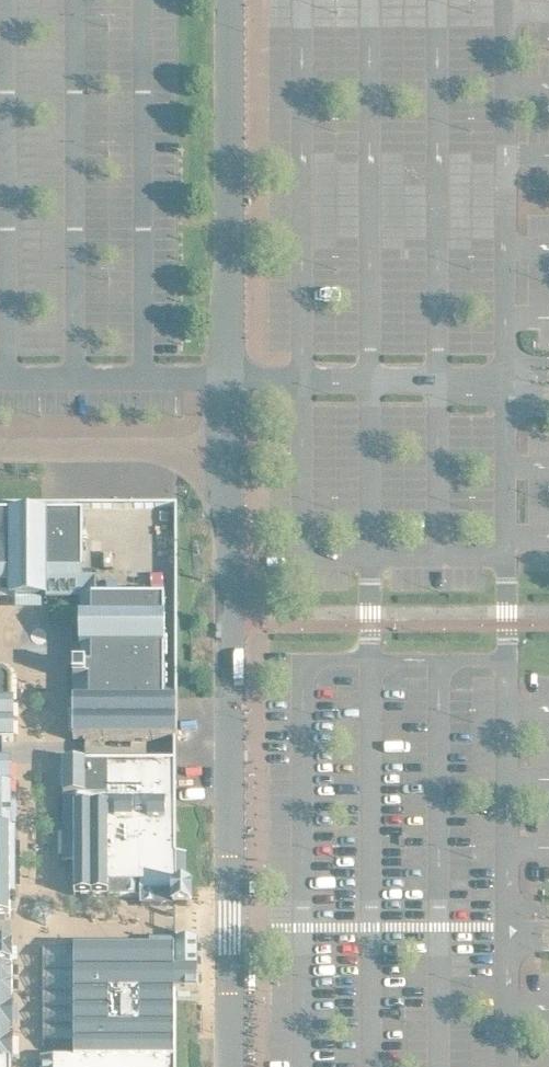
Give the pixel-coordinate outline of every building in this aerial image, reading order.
[(20,590),(20,591),(24,591),(24,588),(51,588),(52,588),(52,591),(55,591),(55,590),(66,590),(90,590),(105,590),(105,562),(92,562),(92,507),(0,507),(0,590),(20,590)] [(82,724),(82,731),(185,731),(186,731),(186,693),(174,693),(174,590),(105,590),(90,590),(90,610),(89,610),(89,614),(89,636),(89,640),(90,640),(90,658),(82,658),(82,699),(82,724)] [(22,731),(22,709),(22,693),(21,693),(21,672),(20,667),(13,661),(8,659),(0,659),(0,731),(22,731)] [(72,751),(72,854),(84,854),(84,886),(104,886),(104,888),(111,888),(111,886),(117,886),(149,886),(149,895),(183,895),(183,896),(185,896),(200,896),(200,895),(200,878),(195,878),(195,845),(185,845),(185,840),(185,821),(188,821),(188,818),(185,818),(185,796),(185,751),(72,751)] [(5,908),(12,908),(19,908),(19,883),(24,883),(24,818),(19,818),(20,752),(0,752),(0,908),(5,908)] [(48,1055),(48,1063),(50,1063),(50,1066),(185,1066),(185,1049),(185,983),(207,983),(207,962),(205,962),(205,939),(205,930),(185,930),(160,930),(160,939),(159,939),(150,939),(117,939),(97,939),(97,937),(90,937),(90,939),(83,939),(83,965),(81,965),(81,972),(83,972),(83,984),(83,1048),(66,1048),(66,1046),(59,1046),(59,1048),(50,1048),(50,1055),(48,1055)] [(19,1055),(19,1052),(21,1052),(21,1021),(19,1021),(19,1012),(21,1012),(21,988),(19,988),(19,978),(21,978),(21,967),(19,967),(19,964),(21,964),(21,953),(19,953),(19,950),(20,950),(20,949),(21,949),(21,934),(4,934),(4,941),(0,941),(0,1066),(19,1066),(19,1055)]
